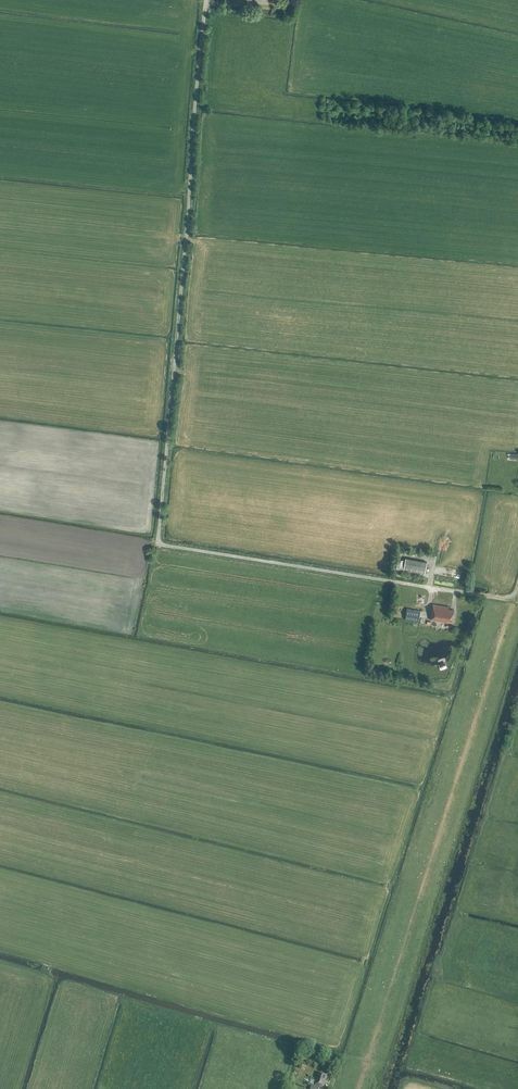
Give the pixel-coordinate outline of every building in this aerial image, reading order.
[(425,575),(427,562),(405,558),(403,571),(425,575)] [(405,560),(398,559),(396,569),(403,570),(405,560)] [(449,609),(449,607),(433,604),(432,609),(431,609),(431,610),(430,610),(430,611),(431,611),(430,619),(447,622),(447,620),(452,621),(454,610),(449,609)] [(405,619),(407,610),(394,608),(392,617),(405,619)] [(407,610),(405,619),(418,622),(420,611),(407,609),(407,610)] [(439,659),(442,669),(448,667),(446,658),(439,659)] [(327,1075),(318,1072),(316,1078),(315,1078),(315,1080),(311,1079),(311,1080),(310,1080),(309,1083),(310,1084),(310,1085),(312,1085),(310,1088),(319,1088),(319,1087),(324,1088),(326,1081),(325,1081),(327,1075)]
